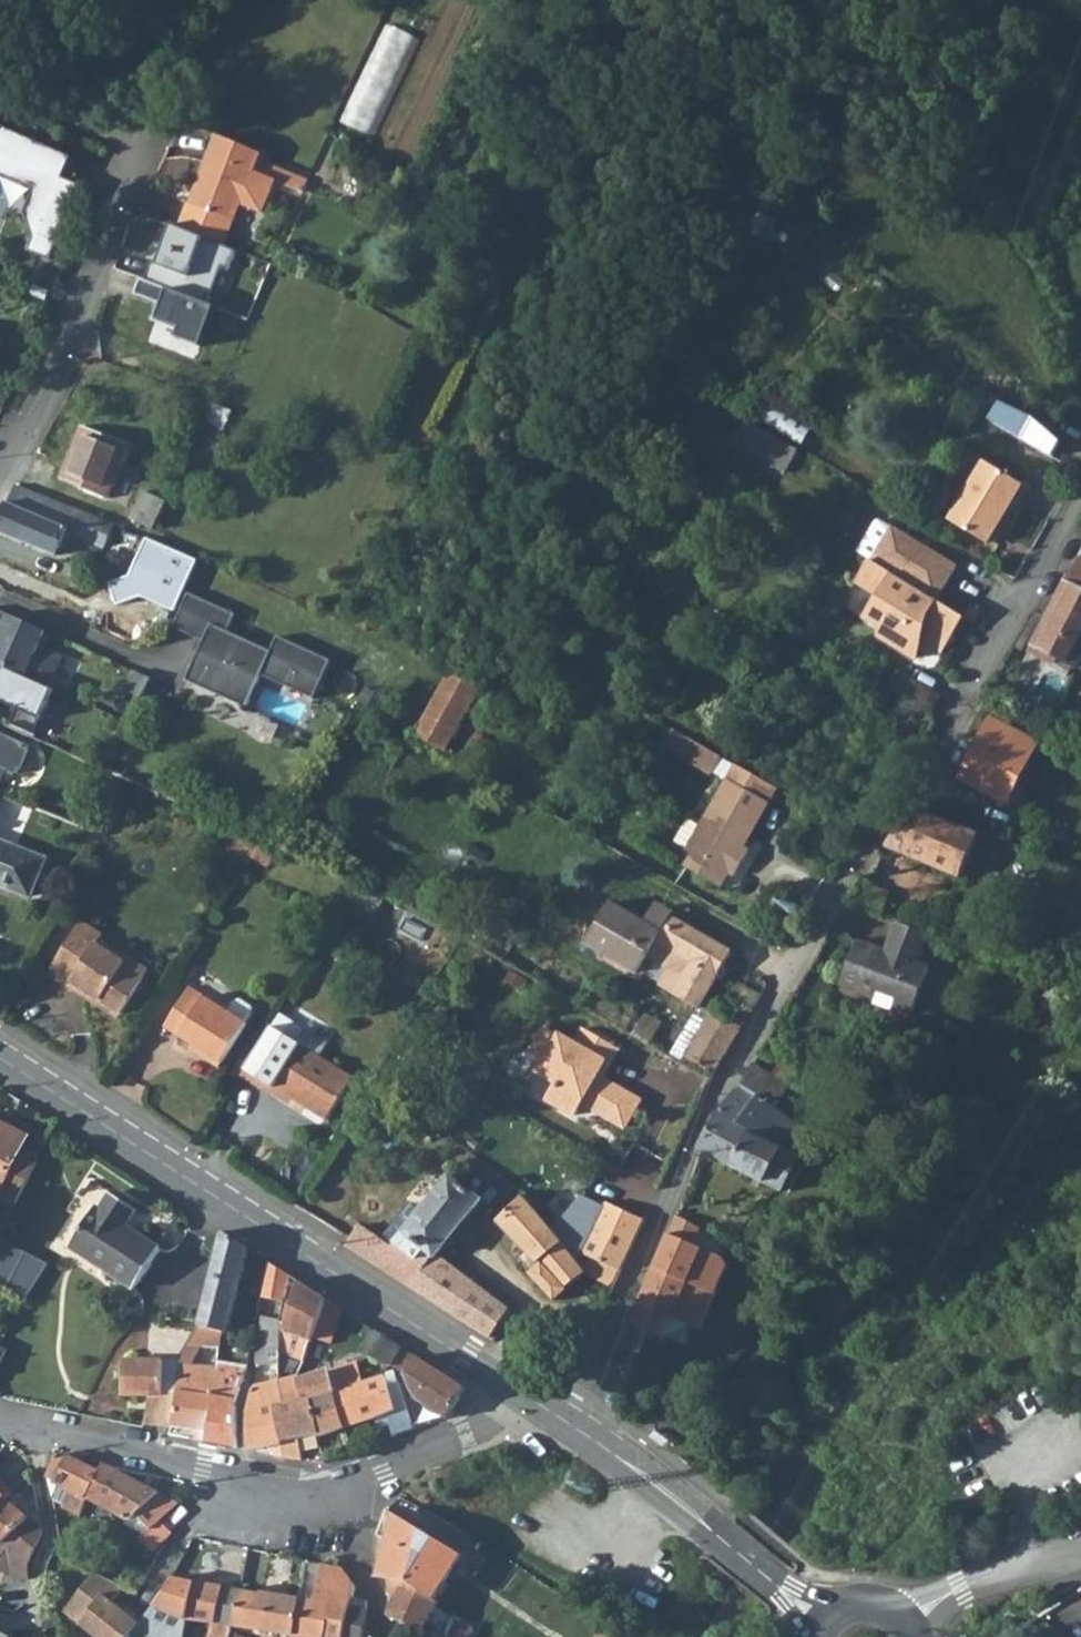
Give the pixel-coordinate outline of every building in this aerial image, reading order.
[(343,121),(379,136),(422,36),(386,21),(343,121)] [(57,238),(82,181),(64,172),(71,156),(1,125),(0,129),(0,166),(11,165),(47,181),(34,211),(27,214),(34,228),(37,229),(57,238)] [(257,156),(213,137),(200,167),(206,170),(192,204),(186,201),(174,228),(182,232),(217,246),(235,205),(257,215),(271,183),(249,173),(257,156)] [(64,172),(82,181),(71,156),(64,172)] [(271,183),(301,196),(309,179),(257,156),(249,173),(271,183)] [(0,166),(0,174),(29,186),(19,209),(27,214),(34,211),(47,181),(11,165),(0,166)] [(142,218),(162,224),(166,210),(147,204),(142,218)] [(138,217),(120,273),(124,275),(108,323),(134,331),(146,295),(159,300),(167,276),(162,274),(167,259),(164,258),(165,253),(162,252),(170,227),(162,224),(142,218),(138,217)] [(57,238),(37,229),(31,245),(51,254),(57,238)] [(182,232),(171,258),(213,274),(223,248),(217,246),(182,232)] [(167,408),(204,423),(211,405),(175,390),(167,408)] [(749,419),(798,449),(810,429),(761,399),(749,419)] [(1005,399),(994,417),(1049,449),(1060,431),(1005,399)] [(730,440),(827,497),(841,475),(798,449),(749,419),(745,416),(730,440)] [(82,428),(62,479),(108,497),(128,446),(82,428)] [(985,470),(1024,493),(1027,489),(988,465),(985,470)] [(953,522),(991,545),(1024,493),(985,470),(953,522)] [(15,485),(0,523),(0,533),(53,555),(59,553),(67,531),(152,567),(153,562),(160,545),(15,485)] [(129,519),(152,529),(167,495),(159,492),(157,498),(141,492),(134,506),(128,503),(123,515),(130,517),(129,519)] [(880,566),(945,605),(966,571),(901,531),(880,566)] [(160,545),(153,562),(172,570),(179,554),(160,545)] [(1028,650),(1053,663),(1056,658),(1074,668),(1080,656),(1080,554),(1028,650)] [(880,566),(871,560),(859,583),(880,597),(874,606),(949,647),(956,637),(953,635),(965,618),(945,605),(880,566)] [(235,615),(189,594),(172,628),(203,642),(185,681),(245,709),(260,677),(313,701),(331,662),(277,638),(270,653),(227,633),(235,615)] [(949,647),(874,606),(868,618),(886,628),(886,639),(923,660),(924,642),(931,642),(932,647),(945,655),(949,647)] [(0,611),(0,631),(2,632),(0,636),(0,666),(50,688),(63,657),(44,649),(51,634),(0,611)] [(0,666),(0,702),(16,710),(10,725),(33,736),(54,690),(50,688),(0,666)] [(150,678),(135,671),(126,691),(141,698),(150,678)] [(941,696),(897,672),(888,688),(932,712),(941,696)] [(474,693),(445,676),(410,736),(439,753),(474,693)] [(1007,801),(1037,741),(992,718),(962,778),(1007,801)] [(18,775),(31,747),(0,733),(0,767),(18,775)] [(724,773),(733,756),(704,740),(695,757),(724,773)] [(735,878),(742,882),(757,855),(753,853),(790,787),(748,764),(708,833),(695,826),(683,847),(696,854),(687,870),(727,893),(735,878)] [(886,847),(959,878),(977,832),(914,805),(886,847)] [(227,846),(247,858),(250,854),(258,842),(260,839),(239,829),(227,846)] [(40,891),(52,862),(0,841),(0,876),(40,891)] [(250,854),(274,868),(281,857),(258,842),(250,854)] [(730,953),(669,917),(660,932),(643,921),(610,902),(585,943),(637,974),(657,940),(694,962),(674,995),(677,996),(699,960),(719,973),(730,953)] [(669,917),(652,906),(643,921),(660,932),(669,917)] [(68,985),(72,978),(119,1011),(147,969),(128,956),(123,962),(96,943),(100,937),(102,934),(80,919),(45,969),(68,985)] [(930,934),(896,922),(885,950),(858,940),(840,984),(874,998),(876,1004),(886,1009),(893,1005),(912,1013),(924,983),(907,976),(924,936),(928,938),(930,934)] [(907,976),(924,983),(931,966),(919,961),(928,938),(924,936),(907,976)] [(123,962),(128,956),(100,937),(96,943),(123,962)] [(729,1010),(706,996),(719,973),(699,960),(677,996),(696,1008),(670,1053),(683,1061),(687,1055),(715,1072),(717,1068),(759,997),(737,983),(727,998),(735,1002),(729,1010)] [(68,985),(114,1018),(119,1011),(72,978),(68,985)] [(179,985),(156,1024),(193,1046),(190,1050),(211,1062),(237,1019),(179,985)] [(628,1028),(651,1042),(661,1021),(645,1012),(639,1022),(634,1018),(628,1028)] [(583,1100),(626,1126),(642,1099),(604,1076),(622,1046),(587,1025),(578,1040),(548,1022),(532,1048),(547,1058),(541,1068),(559,1080),(549,1096),(576,1112),(583,1100)] [(270,1085),(290,1099),(324,1122),(351,1080),(282,1035),(250,1083),(265,1093),(266,1092),(270,1085)] [(700,1148),(782,1190),(800,1157),(784,1148),(761,1137),(782,1110),(778,1106),(791,1085),(751,1064),(741,1082),(716,1110),(696,1146),(700,1148)] [(286,1105),(290,1099),(270,1085),(266,1092),(286,1105)] [(784,1148),(796,1128),(795,1120),(782,1110),(761,1137),(784,1148)] [(14,1206),(39,1158),(20,1148),(26,1137),(0,1122),(0,1198),(14,1206)] [(348,1240),(344,1246),(489,1339),(507,1310),(432,1262),(482,1199),(452,1175),(420,1211),(411,1204),(381,1239),(360,1224),(355,1230),(350,1227),(343,1237),(348,1240)] [(99,1210),(96,1208),(70,1248),(134,1291),(160,1249),(124,1226),(135,1211),(109,1195),(99,1210)] [(552,1230),(523,1195),(499,1219),(516,1241),(539,1269),(529,1277),(552,1306),(564,1295),(562,1294),(585,1274),(599,1261),(605,1247),(627,1257),(644,1220),(584,1195),(552,1230)] [(2,1229),(9,1216),(0,1211),(0,1227),(2,1229)] [(699,1228),(694,1237),(704,1241),(707,1232),(699,1228)] [(210,1347),(225,1335),(249,1248),(221,1231),(197,1324),(186,1345),(210,1347)] [(7,1242),(0,1254),(0,1284),(28,1299),(51,1265),(7,1242)] [(289,1275),(267,1260),(260,1290),(285,1296),(289,1275)] [(299,1281),(285,1330),(312,1339),(326,1298),(325,1298),(299,1281)] [(306,1357),(316,1360),(320,1348),(318,1345),(321,1339),(334,1343),(343,1309),(326,1298),(312,1339),(306,1357)] [(12,1303),(8,1310),(17,1316),(22,1308),(12,1303)] [(261,1317),(257,1334),(257,1348),(280,1350),(280,1319),(261,1317)] [(624,1335),(620,1344),(639,1352),(647,1336),(630,1320),(624,1335)] [(373,1329),(361,1353),(369,1357),(383,1335),(373,1329)] [(402,1348),(383,1335),(369,1357),(390,1367),(391,1365),(402,1348)] [(219,1348),(210,1347),(186,1345),(186,1346),(179,1360),(193,1362),(201,1354),(217,1356),(219,1348)] [(280,1366),(280,1350),(257,1348),(257,1350),(255,1364),(280,1366)] [(464,1389),(465,1388),(402,1348),(391,1365),(406,1375),(412,1392),(418,1400),(445,1419),(461,1394),(464,1389)] [(298,1382),(300,1383),(317,1435),(318,1438),(343,1429),(331,1394),(366,1382),(358,1361),(356,1359),(299,1379),(298,1382)] [(193,1440),(204,1442),(215,1367),(199,1366),(199,1363),(193,1362),(179,1360),(179,1361),(174,1395),(148,1395),(142,1423),(194,1430),(193,1440)] [(120,1362),(119,1394),(148,1395),(174,1395),(179,1361),(120,1362)] [(215,1367),(204,1442),(234,1448),(234,1400),(245,1365),(216,1361),(215,1367)] [(343,1429),(374,1418),(387,1414),(389,1423),(393,1436),(413,1428),(399,1382),(390,1385),(385,1375),(366,1382),(331,1394),(343,1429)] [(282,1387),(287,1409),(274,1410),(280,1458),(304,1461),(299,1438),(317,1435),(300,1383),(298,1382),(280,1382),(282,1387)] [(246,1413),(244,1450),(247,1451),(268,1446),(268,1456),(279,1458),(280,1458),(274,1410),(287,1409),(282,1387),(253,1385),(249,1397),(247,1405),(246,1413)] [(389,1423),(387,1414),(374,1418),(377,1428),(389,1423)] [(678,1444),(658,1428),(651,1436),(672,1452),(678,1444)] [(86,1499),(86,1498),(97,1473),(66,1458),(54,1456),(47,1477),(49,1490),(64,1497),(59,1508),(78,1518),(86,1499)] [(177,1504),(129,1478),(103,1464),(102,1464),(102,1463),(97,1473),(86,1498),(86,1499),(132,1518),(135,1512),(149,1530),(151,1529),(158,1537),(167,1529),(160,1521),(176,1505),(177,1504)] [(4,1498),(11,1492),(11,1491),(0,1479),(0,1503),(4,1498)] [(64,1497),(49,1490),(52,1505),(59,1508),(64,1497)] [(4,1498),(22,1513),(27,1506),(11,1492),(4,1498)] [(0,1572),(3,1574),(25,1579),(25,1574),(24,1566),(27,1558),(40,1533),(40,1528),(22,1513),(4,1498),(0,1503),(0,1572)] [(132,1518),(129,1523),(145,1533),(141,1537),(152,1549),(171,1533),(167,1529),(158,1537),(151,1529),(149,1530),(135,1512),(132,1518)] [(376,1576),(400,1580),(432,1600),(458,1560),(410,1530),(383,1516),(377,1535),(385,1539),(376,1576)] [(336,1576),(330,1603),(350,1607),(354,1592),(356,1588),(342,1568),(338,1567),(336,1576)] [(143,1621),(117,1601),(127,1585),(98,1570),(66,1611),(99,1636),(132,1636),(134,1634),(143,1621)] [(299,1599),(292,1634),(291,1636),(343,1636),(350,1607),(330,1603),(336,1576),(327,1574),(325,1582),(318,1580),(314,1601),(299,1599)] [(209,1636),(228,1636),(230,1629),(232,1621),(239,1591),(239,1590),(239,1589),(171,1578),(169,1581),(143,1621),(134,1634),(145,1636),(187,1636),(188,1619),(212,1623),(209,1636)] [(394,1596),(386,1615),(421,1631),(429,1633),(432,1627),(427,1624),(435,1606),(437,1602),(432,1600),(400,1580),(398,1584),(394,1596)] [(391,1581),(387,1593),(394,1596),(398,1584),(391,1581)] [(239,1591),(232,1621),(292,1634),(299,1599),(264,1594),(239,1590),(239,1591)] [(354,1592),(350,1607),(365,1609),(364,1595),(354,1592)] [(367,1609),(365,1609),(350,1607),(343,1636),(362,1636),(367,1609)] [(383,1628),(380,1636),(406,1636),(383,1628)]
